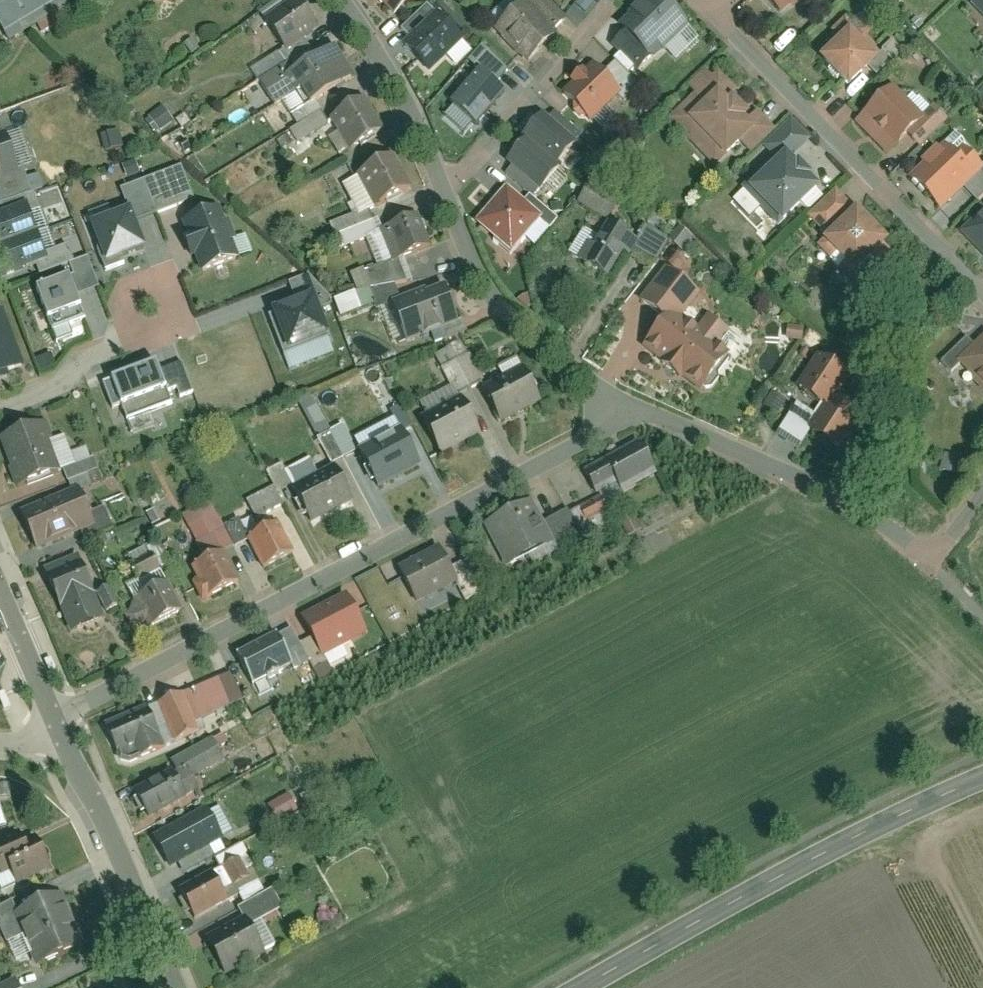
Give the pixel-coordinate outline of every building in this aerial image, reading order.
[(79,0),(0,0),(0,29),(9,43),(79,0)] [(299,0),(295,0),(265,20),(285,51),(318,29),(299,0)] [(394,19),(413,0),(376,0),(394,19)] [(524,7),(518,0),(514,0),(496,13),(503,22),(524,7)] [(529,63),(571,23),(550,1),(549,0),(531,0),(498,31),(529,63)] [(600,0),(583,0),(567,18),(576,26),(600,0)] [(666,0),(646,0),(619,25),(654,62),(692,26),(666,0)] [(783,19),(803,0),(765,0),(783,19)] [(971,6),(982,19),(982,0),(978,0),(971,6)] [(439,13),(405,47),(434,75),(468,41),(439,13)] [(881,61),(858,37),(861,35),(848,21),(833,35),(841,42),(823,59),(851,89),(881,61)] [(295,77),(312,108),(341,91),(323,61),(295,77)] [(594,64),(563,95),(592,123),(623,92),(594,64)] [(670,121),(716,168),(756,129),(749,121),(753,117),(733,97),(739,90),(720,71),(714,77),(706,70),(690,86),(698,94),(670,121)] [(486,72),(454,105),(477,128),(509,95),(486,72)] [(856,125),(888,159),(925,125),(893,91),(856,125)] [(382,141),(361,104),(333,120),(354,157),(382,141)] [(161,131),(175,120),(164,106),(149,117),(161,131)] [(596,123),(606,130),(616,116),(607,109),(596,123)] [(544,112),(524,137),(527,140),(560,166),(580,141),(544,112)] [(822,189),(791,159),(812,138),(793,120),(767,147),(777,156),(746,189),(785,227),(822,189)] [(0,137),(0,182),(21,174),(8,134),(0,137)] [(527,140),(507,165),(543,194),(563,169),(560,166),(527,140)] [(910,179),(941,212),(979,177),(947,144),(910,179)] [(414,192),(397,157),(360,175),(377,210),(414,192)] [(86,223),(102,264),(143,249),(134,223),(192,202),(179,168),(117,190),(124,209),(86,223)] [(473,225),(511,256),(541,218),(503,187),(473,225)] [(810,217),(830,237),(858,209),(838,189),(810,217)] [(24,207),(0,216),(0,275),(44,259),(24,207)] [(896,245),(861,208),(818,248),(854,285),(896,245)] [(219,209),(180,222),(199,274),(237,260),(219,209)] [(421,214),(381,230),(394,263),(434,247),(421,214)] [(963,234),(971,243),(982,255),(982,215),(963,234)] [(585,262),(611,279),(636,240),(609,223),(585,262)] [(68,277),(33,290),(48,332),(84,319),(76,298),(97,291),(85,259),(64,266),(68,277)] [(693,288),(667,268),(641,299),(667,320),(675,310),(693,288)] [(293,303),(269,311),(284,354),(329,338),(319,311),(329,307),(317,272),(286,283),(293,303)] [(462,322),(448,284),(396,302),(409,341),(462,322)] [(644,349),(701,394),(732,356),(720,346),(731,332),(711,316),(700,330),(675,310),(667,320),(644,349)] [(0,311),(0,369),(21,361),(2,311),(0,311)] [(959,364),(982,388),(982,341),(959,364)] [(437,356),(454,387),(480,373),(463,342),(437,356)] [(850,376),(820,355),(796,388),(826,409),(833,398),(850,376)] [(155,362),(100,384),(111,411),(120,407),(126,422),(172,404),(155,362)] [(505,427),(544,406),(524,368),(505,378),(484,389),(505,427)] [(314,394),(301,400),(318,436),(331,429),(314,394)] [(863,419),(833,398),(826,409),(809,432),(839,453),(863,419)] [(445,460),(483,440),(461,399),(423,419),(445,460)] [(4,441),(24,488),(61,473),(41,425),(4,441)] [(320,437),(333,464),(359,452),(345,425),(320,437)] [(381,494),(422,472),(399,431),(359,452),(381,494)] [(660,478),(640,441),(584,470),(598,496),(619,484),(626,496),(660,478)] [(313,525),(355,503),(336,468),(294,490),(313,525)] [(278,488),(249,499),(256,517),(285,506),(278,488)] [(83,489),(21,515),(37,554),(99,528),(83,489)] [(554,548),(531,504),(482,530),(506,574),(554,548)] [(229,528),(236,545),(246,542),(239,524),(229,528)] [(297,557),(279,525),(248,542),(265,574),(297,557)] [(442,546),(398,570),(416,605),(423,601),(461,581),(442,546)] [(210,603),(239,588),(221,554),(192,569),(210,603)] [(84,556),(45,572),(73,638),(112,622),(84,556)] [(150,635),(184,616),(168,586),(134,605),(150,635)] [(349,590),(301,615),(325,659),(372,634),(349,590)] [(296,666),(280,635),(238,656),(254,688),(296,666)] [(190,695),(159,707),(176,748),(207,735),(190,695)] [(146,711),(103,729),(117,762),(139,753),(142,761),(163,752),(146,711)] [(187,803),(172,772),(133,792),(149,822),(187,803)] [(280,824),(301,809),(290,792),(268,806),(280,824)] [(211,811),(157,840),(173,870),(227,841),(211,811)] [(0,847),(0,857),(6,870),(17,865),(20,873),(49,860),(41,842),(28,848),(23,837),(0,847)] [(214,875),(179,893),(195,926),(230,908),(214,875)] [(245,921),(208,940),(227,976),(267,955),(252,926),(286,910),(276,890),(239,909),(245,921)] [(17,919),(38,971),(87,952),(65,899),(17,919)] [(19,978),(0,987),(23,987),(19,978)]
